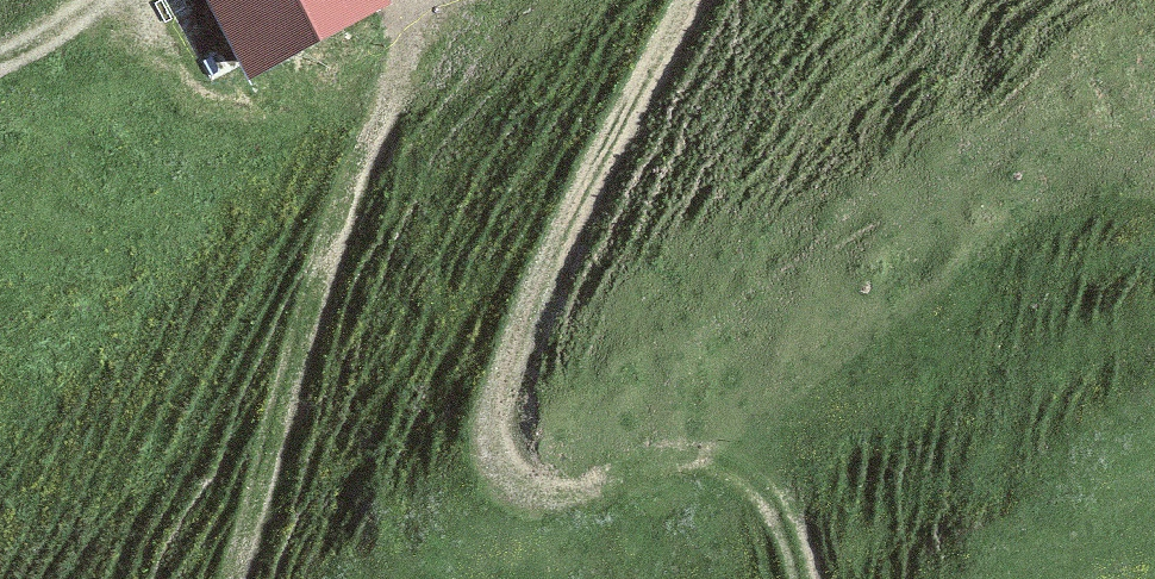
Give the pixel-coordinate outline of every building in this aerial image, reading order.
[(257,78),(386,16),(378,0),(219,0),(257,78)]
